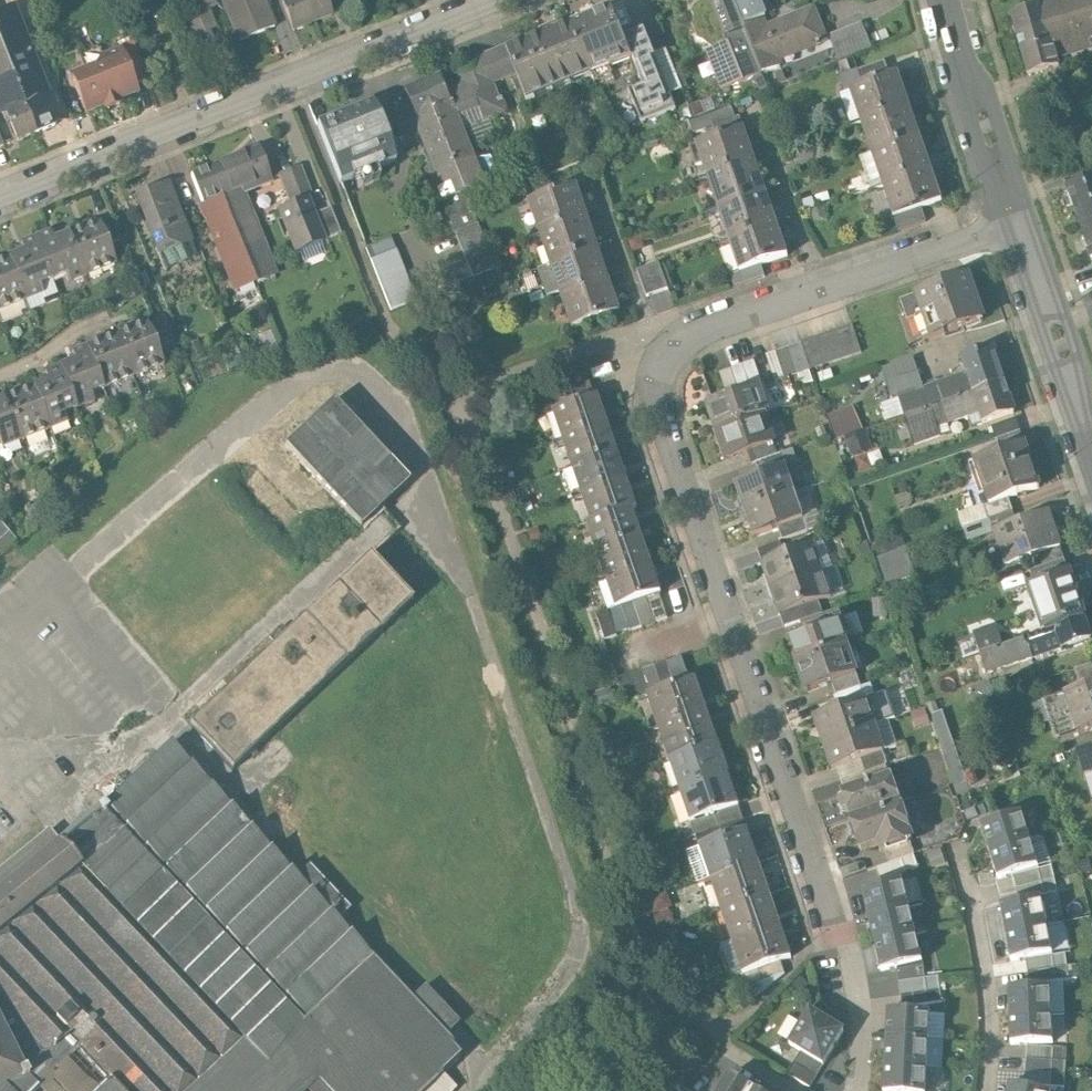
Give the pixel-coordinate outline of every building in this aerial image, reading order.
[(7,110),(25,103),(43,96),(6,0),(0,0),(0,113),(7,110)] [(26,17),(38,12),(34,0),(20,0),(26,17)] [(223,1),(225,0),(196,0),(200,10),(208,7),(223,1)] [(223,1),(240,41),(276,26),(265,0),(225,0),(223,1)] [(305,0),(283,0),(295,31),(315,23),(305,0)] [(315,23),(333,16),(326,0),(305,0),(315,23)] [(729,46),(725,36),(711,0),(705,0),(694,7),(692,12),(697,21),(693,25),(699,39),(707,42),(718,50),(729,46)] [(725,36),(746,28),(745,25),(735,0),(711,0),(725,36)] [(760,19),(753,0),(735,0),(745,25),(760,19)] [(760,19),(773,14),(768,0),(753,0),(760,19)] [(1016,34),(1091,13),(1091,0),(1043,0),(1039,1),(1040,7),(1011,14),(1016,34)] [(222,41),(208,7),(200,10),(182,18),(196,52),(222,41)] [(614,9),(575,24),(595,74),(634,59),(625,38),(614,9)] [(764,28),(760,19),(745,25),(746,28),(763,73),(781,66),(779,61),(825,43),(812,9),(764,28)] [(1016,34),(1027,74),(1058,65),(1056,58),(1091,48),(1091,13),(1016,34)] [(831,33),(841,58),(873,46),(863,21),(831,33)] [(527,101),(595,74),(575,24),(508,51),(517,75),(527,101)] [(763,73),(746,28),(725,36),(729,46),(732,45),(746,80),(763,73)] [(634,59),(644,84),(629,89),(642,122),(677,108),(646,30),(625,38),(634,59)] [(723,88),(746,80),(732,45),(729,46),(718,50),(710,53),(723,88)] [(462,84),(447,90),(462,129),(507,111),(502,99),(500,100),(494,85),(517,75),(508,51),(506,47),(482,56),(472,67),(458,73),(462,84)] [(101,61),(69,74),(84,111),(104,104),(106,108),(120,102),(119,98),(138,91),(120,48),(100,57),(101,61)] [(858,70),(864,87),(893,77),(887,60),(858,70)] [(784,70),(777,73),(781,82),(788,79),(784,70)] [(853,91),(864,122),(911,106),(900,74),(893,77),(864,87),(853,91)] [(416,129),(443,200),(465,191),(484,184),(474,157),(462,129),(447,90),(441,75),(403,90),(413,115),(393,123),(398,136),(416,129)] [(43,96),(25,103),(36,132),(55,125),(43,96)] [(18,139),(36,132),(25,103),(7,110),(18,139)] [(366,104),(318,122),(338,176),(386,158),(366,104)] [(715,135),(739,126),(731,105),(707,114),(715,135)] [(922,137),(911,106),(864,122),(875,153),(922,137)] [(699,146),(710,177),(757,161),(746,130),(699,146)] [(875,153),(886,185),(932,169),(922,137),(875,153)] [(262,150),(217,168),(230,199),(245,193),(275,181),(262,150)] [(491,157),(474,157),(484,184),(499,178),(491,157)] [(767,193),(757,161),(710,177),(721,209),(767,193)] [(280,175),(292,205),(309,198),(313,197),(301,167),(280,175)] [(209,207),(230,199),(217,168),(196,176),(209,207)] [(943,200),(932,169),(886,185),(896,216),(923,207),(943,200)] [(1080,223),(1091,218),(1091,178),(1068,187),(1080,223)] [(173,181),(140,195),(170,272),(204,259),(173,181)] [(533,201),(544,233),(589,217),(578,185),(533,201)] [(496,269),(465,191),(443,200),(474,278),(496,269)] [(205,209),(238,290),(278,274),(245,193),(230,199),(209,207),(205,209)] [(721,209),(731,240),(778,224),(767,193),(721,209)] [(297,251),(326,239),(316,215),(309,198),(292,205),(281,209),(297,251)] [(928,220),(923,207),(896,216),(901,229),(928,220)] [(331,209),(316,215),(326,239),(341,233),(331,209)] [(544,233),(555,265),(600,249),(589,217),(544,233)] [(1080,223),(1091,257),(1091,218),(1080,223)] [(99,220),(69,232),(86,276),(117,263),(99,220)] [(789,256),(778,224),(731,240),(742,272),(763,265),(789,256)] [(71,282),(86,276),(69,232),(39,244),(52,278),(67,272),(71,282)] [(392,309),(415,300),(390,235),(367,244),(392,309)] [(633,239),(636,247),(644,245),(642,237),(633,239)] [(38,283),(52,278),(39,244),(9,256),(26,299),(42,293),(38,283)] [(564,292),(565,296),(611,281),(600,249),(555,265),(564,292)] [(26,299),(9,256),(0,260),(0,310),(26,299)] [(670,289),(661,263),(639,270),(648,296),(670,289)] [(551,297),(564,292),(555,265),(541,270),(551,297)] [(767,276),(763,265),(742,272),(734,275),(737,286),(767,276)] [(986,317),(971,275),(902,300),(909,320),(925,314),(933,336),(986,317)] [(622,313),(611,281),(565,296),(576,328),(622,313)] [(464,303),(457,287),(446,292),(453,308),(464,303)] [(117,335),(134,376),(164,364),(147,323),(117,335)] [(863,351),(853,325),(767,355),(776,381),(799,373),(810,370),(863,351)] [(87,347),(104,388),(134,376),(117,335),(87,347)] [(203,355),(197,341),(187,346),(193,359),(203,355)] [(970,374),(925,390),(899,399),(905,416),(1007,381),(995,345),(964,356),(970,374)] [(74,360),(60,366),(77,409),(95,401),(91,393),(104,388),(87,347),(72,353),(74,360)] [(264,355),(260,347),(248,352),(251,360),(264,355)] [(244,363),(240,355),(229,360),(232,368),(244,363)] [(895,401),(899,399),(925,390),(914,359),(884,369),(895,401)] [(720,372),(728,395),(763,383),(755,360),(720,372)] [(33,386),(51,429),(67,423),(64,414),(77,409),(60,366),(46,372),(49,380),(33,386)] [(813,380),(810,370),(799,373),(803,384),(813,380)] [(563,381),(571,405),(596,397),(587,372),(563,381)] [(860,382),(854,380),(849,386),(851,392),(858,394),(863,388),(860,382)] [(1017,410),(1007,381),(905,416),(915,445),(946,435),(943,424),(982,411),(986,421),(1017,410)] [(772,409),(763,383),(728,395),(708,402),(718,428),(767,411),(772,409)] [(6,397),(23,441),(51,429),(33,386),(6,397)] [(569,437),(610,423),(600,395),(596,397),(571,405),(559,410),(569,437)] [(2,449),(23,441),(6,397),(0,400),(0,443),(2,449)] [(335,397),(286,443),(362,524),(411,477),(335,397)] [(888,422),(905,416),(899,399),(895,401),(882,405),(888,422)] [(838,439),(847,436),(865,430),(853,406),(830,413),(838,439)] [(777,440),(767,411),(718,428),(728,457),(777,440)] [(996,439),(999,438),(1022,430),(1018,418),(992,427),(996,439)] [(578,465),(619,451),(610,423),(569,437),(578,465)] [(867,429),(865,430),(847,436),(853,454),(873,448),(867,429)] [(999,438),(1003,450),(1026,441),(1022,430),(999,438)] [(1041,486),(1026,441),(1003,450),(975,459),(991,504),(1010,497),(1041,486)] [(588,493),(629,479),(619,451),(578,465),(588,493)] [(758,463),(762,475),(787,466),(783,454),(758,463)] [(739,483),(748,508),(796,491),(787,466),(762,475),(739,483)] [(598,522),(634,509),(639,508),(629,479),(588,493),(598,522)] [(897,495),(901,506),(913,503),(910,495),(925,490),(924,486),(897,495)] [(806,518),(796,491),(748,508),(757,535),(780,527),(806,518)] [(989,518),(992,517),(1014,509),(1010,497),(991,504),(985,506),(989,518)] [(27,508),(31,519),(51,512),(46,501),(27,508)] [(964,526),(989,518),(985,506),(984,503),(959,512),(964,526)] [(1052,508),(1018,520),(996,528),(1008,562),(1041,550),(1061,544),(1064,543),(1052,508)] [(602,552),(644,537),(634,509),(598,522),(592,524),(602,552)] [(1018,520),(1014,509),(992,517),(996,528),(1018,520)] [(810,530),(806,518),(780,527),(784,540),(810,530)] [(18,541),(0,520),(0,556),(18,541)] [(873,544),(878,557),(907,547),(903,534),(873,544)] [(611,579),(654,565),(644,537),(602,552),(611,579)] [(760,550),(764,562),(785,555),(781,542),(760,550)] [(1065,557),(1061,544),(1041,550),(1046,564),(1065,557)] [(764,562),(773,588),(823,571),(814,545),(785,555),(764,562)] [(916,573),(907,547),(878,557),(886,583),(916,573)] [(372,553),(191,723),(234,769),(415,599),(372,553)] [(1069,569),(1065,557),(1046,564),(1032,569),(1036,580),(1069,569)] [(654,565),(611,579),(621,607),(661,593),(663,592),(654,565)] [(1031,582),(1039,605),(1082,590),(1074,567),(1069,569),(1036,580),(1031,582)] [(831,596),(823,571),(773,588),(782,613),(810,603),(831,596)] [(561,594),(558,583),(549,585),(552,597),(561,594)] [(1089,613),(1082,590),(1039,605),(1047,628),(1085,614),(1089,613)] [(670,617),(661,593),(621,607),(597,615),(605,639),(670,617)] [(782,613),(786,625),(815,615),(810,603),(782,613)] [(1005,642),(981,650),(988,670),(1091,635),(1091,634),(1085,614),(1047,628),(1005,642)] [(791,637),(800,663),(851,645),(842,619),(791,637)] [(962,657),(981,650),(1005,642),(999,623),(956,638),(962,657)] [(576,636),(572,624),(563,627),(566,639),(576,636)] [(860,670),(851,645),(800,663),(809,688),(834,680),(858,671),(860,670)] [(627,702),(652,694),(691,681),(682,655),(619,677),(627,702)] [(1083,686),(1091,683),(1091,663),(1077,668),(1083,686)] [(901,672),(905,685),(915,682),(911,669),(901,672)] [(834,680),(839,693),(860,686),(863,685),(858,671),(834,680)] [(663,725),(708,710),(697,678),(691,681),(652,694),(663,725)] [(1083,686),(1068,691),(1081,728),(1091,725),(1091,683),(1083,686)] [(835,694),(839,707),(864,698),(860,686),(839,693),(835,694)] [(617,700),(612,687),(598,692),(603,705),(617,700)] [(1058,736),(1081,728),(1068,691),(1045,699),(1058,736)] [(817,715),(826,740),(877,722),(868,696),(864,698),(839,707),(817,715)] [(932,722),(930,714),(927,708),(912,714),(917,727),(932,722)] [(970,784),(944,709),(930,714),(932,722),(958,795),(972,790),(970,784)] [(674,757),(719,742),(708,710),(663,725),(674,757)] [(887,748),(877,722),(826,740),(835,766),(862,756),(882,749),(887,748)] [(309,1089),(310,1090),(453,1090),(458,1087),(444,1072),(464,1054),(446,1035),(460,1022),(426,986),(413,999),(339,919),(350,909),(310,866),(298,877),(171,742),(105,803),(0,888),(0,1090),(35,1090),(38,1088),(79,1050),(108,1081),(98,1090),(307,1090),(309,1089)] [(684,789),(730,773),(719,742),(674,757),(684,789)] [(867,770),(887,763),(882,749),(862,756),(867,770)] [(889,764),(893,775),(896,774),(908,770),(904,759),(889,764)] [(695,821),(741,805),(730,773),(684,789),(695,821)] [(846,791),(855,817),(905,800),(896,774),(893,775),(846,791)] [(989,777),(970,784),(972,790),(992,783),(989,777)] [(918,837),(905,800),(855,817),(865,847),(883,840),(886,848),(911,839),(918,837)] [(693,822),(702,847),(750,829),(741,805),(695,821),(693,822)] [(992,822),(999,848),(1038,837),(1030,811),(992,822)] [(714,877),(761,860),(750,829),(702,847),(714,877)] [(1045,862),(1038,837),(999,848),(1006,873),(1014,871),(1045,862)] [(916,854),(911,839),(886,848),(891,862),(913,855),(916,854)] [(881,881),(917,868),(913,855),(876,868),(881,881)] [(724,908),(772,891),(761,860),(714,877),(724,908)] [(1014,871),(1023,902),(1051,898),(1062,895),(1052,860),(1045,862),(1014,871)] [(872,891),(877,914),(917,905),(911,881),(884,888),(872,891)] [(735,938),(782,922),(772,891),(724,908),(735,938)] [(662,945),(681,939),(667,892),(648,897),(662,945)] [(1011,903),(1014,930),(1054,925),(1051,898),(1023,902),(1011,903)] [(917,905),(877,914),(884,941),(923,932),(917,905)] [(746,971),(794,955),(782,922),(735,938),(746,971)] [(1058,950),(1054,925),(1014,930),(1018,956),(1032,954),(1058,950)] [(929,957),(923,932),(884,941),(889,966),(895,965),(921,959),(929,957)] [(1032,954),(1037,987),(1059,987),(1078,985),(1071,948),(1058,950),(1032,954)] [(895,965),(903,1011),(945,1013),(939,978),(925,979),(921,959),(895,965)] [(1019,988),(1020,1015),(1060,1014),(1059,987),(1037,987),(1019,988)] [(889,1010),(888,1038),(943,1040),(945,1013),(903,1011),(889,1010)] [(1061,1039),(1060,1014),(1020,1015),(1020,1041),(1061,1039)] [(818,1016),(798,1047),(830,1068),(850,1036),(818,1016)] [(943,1040),(888,1038),(886,1065),(942,1068),(943,1040)] [(1032,1086),(1055,1090),(1067,1090),(1068,1090),(1068,1046),(1032,1047),(1032,1086)] [(79,1050),(38,1088),(42,1090),(98,1090),(108,1081),(79,1050)] [(810,1088),(824,1066),(801,1052),(787,1074),(810,1088)] [(942,1068),(886,1065),(885,1090),(941,1090),(942,1068)] [(753,1089),(731,1075),(722,1090),(752,1090),(753,1089)]
